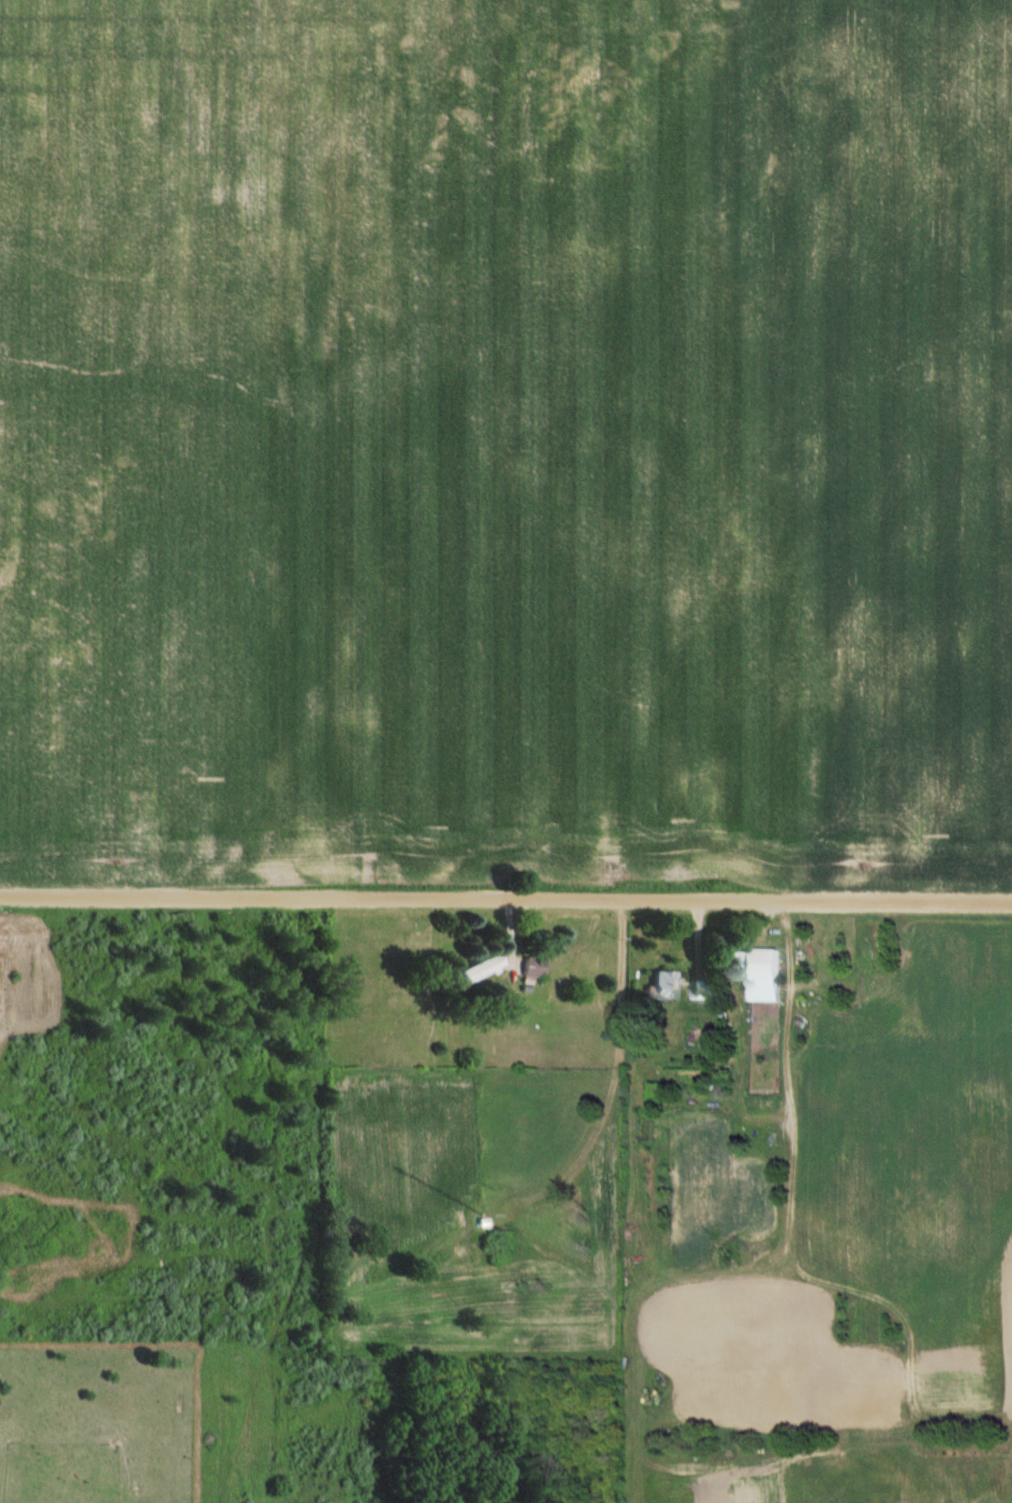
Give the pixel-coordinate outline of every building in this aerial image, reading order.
[(731,948),(730,978),(751,978),(751,1001),(782,1002),(783,949),(731,948)] [(460,974),(467,987),(507,966),(500,952),(460,974)] [(545,978),(546,959),(526,958),(525,976),(545,978)] [(677,970),(656,970),(656,999),(677,999),(677,970)] [(695,980),(695,1000),(719,1000),(719,980),(695,980)]
